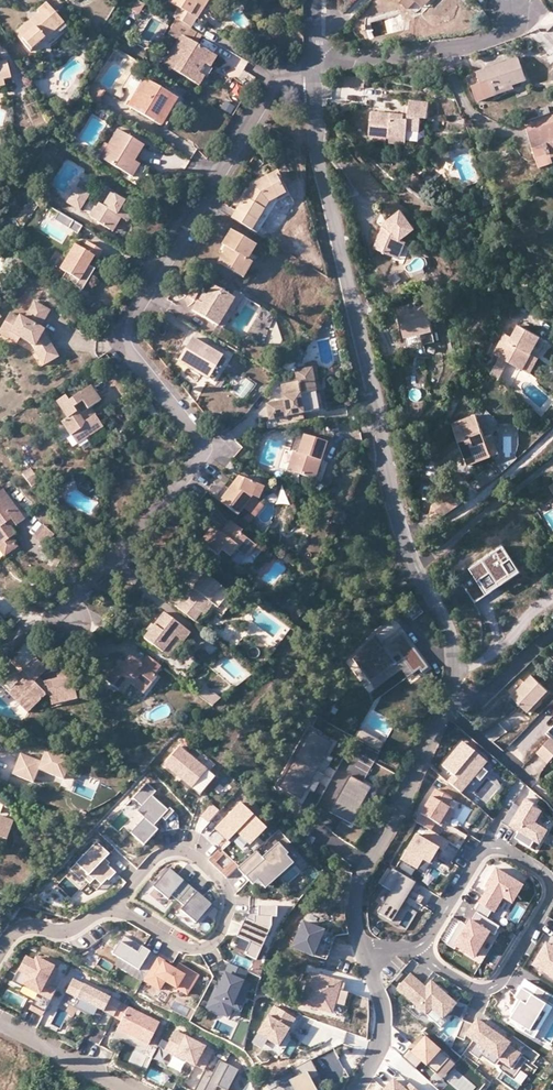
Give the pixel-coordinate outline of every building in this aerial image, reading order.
[(190,28),(193,23),(196,19),(188,14),(195,2),(203,6),(207,0),(168,0),(167,1),(176,7),(171,16),(190,28)] [(417,3),(421,0),(400,0),(407,8),(415,1),(417,3)] [(188,14),(196,19),(203,6),(195,2),(188,14)] [(38,12),(40,14),(43,18),(38,23),(32,28),(28,24),(15,35),(31,53),(63,25),(46,5),(38,12)] [(43,18),(40,14),(28,24),(32,28),(38,23),(43,18)] [(190,40),(195,31),(190,28),(176,20),(167,33),(180,42),(184,36),(190,40)] [(542,32),(552,43),(552,21),(542,32)] [(197,45),(203,36),(195,31),(190,40),(197,45)] [(198,73),(210,53),(204,49),(197,45),(190,40),(184,36),(180,42),(177,48),(184,52),(173,70),(194,83),(200,74),(198,73)] [(184,52),(177,48),(166,66),(173,70),(184,52)] [(197,85),(215,56),(210,53),(198,73),(200,74),(194,83),(197,85)] [(486,97),(498,94),(496,89),(512,84),(526,79),(518,56),(493,65),(477,70),(480,81),(486,97)] [(5,82),(4,77),(11,75),(6,58),(0,60),(0,84),(5,82)] [(365,79),(347,76),(346,85),(364,88),(365,79)] [(153,122),(169,94),(144,78),(133,98),(137,101),(132,110),(144,117),(153,122)] [(486,97),(480,81),(472,84),(478,100),(486,97)] [(83,95),(96,103),(104,90),(91,82),(83,95)] [(496,89),(498,94),(513,88),(512,84),(496,89)] [(177,98),(169,94),(153,122),(160,126),(177,98)] [(231,115),(235,107),(225,102),(221,110),(231,115)] [(385,114),(374,113),(371,138),(392,141),(393,137),(408,139),(408,132),(421,133),(422,119),(428,120),(430,104),(410,102),(409,117),(385,114)] [(552,122),(552,110),(524,120),(528,130),(552,122)] [(528,130),(530,138),(536,157),(549,153),(551,157),(552,156),(552,122),(528,130)] [(117,131),(107,146),(109,148),(103,159),(129,175),(136,163),(134,161),(139,152),(143,145),(117,131)] [(109,148),(107,146),(100,158),(103,159),(109,148)] [(139,165),(136,163),(129,175),(132,177),(139,165)] [(236,213),(232,220),(251,231),(270,198),(277,195),(278,196),(289,190),(278,170),(252,185),(236,213)] [(476,176),(461,182),(463,187),(478,181),(476,176)] [(87,194),(76,187),(67,202),(79,209),(87,194)] [(251,231),(258,235),(278,202),(292,194),(289,190),(278,196),(277,195),(270,198),(251,231)] [(117,215),(121,217),(126,220),(132,212),(130,211),(134,204),(125,198),(124,200),(110,192),(102,206),(98,203),(95,207),(94,206),(88,215),(96,220),(96,221),(103,225),(108,228),(117,215)] [(490,196),(482,199),(484,204),(492,201),(490,196)] [(84,228),(60,214),(56,221),(79,236),(84,228)] [(406,214),(387,224),(388,226),(387,228),(383,234),(375,249),(392,259),(400,245),(417,235),(406,214)] [(112,230),(121,217),(117,215),(108,228),(112,230)] [(255,246),(231,231),(227,238),(222,245),(226,248),(218,263),(243,279),(252,263),(247,260),(255,246)] [(94,257),(97,260),(102,251),(95,247),(87,242),(82,249),(75,245),(60,270),(64,272),(79,281),(86,270),(89,265),(94,257)] [(406,248),(400,245),(392,259),(398,262),(406,248)] [(23,262),(15,258),(12,267),(20,270),(23,262)] [(86,270),(79,281),(64,272),(61,278),(68,282),(70,279),(81,290),(91,273),(86,270)] [(396,286),(403,281),(396,271),(389,276),(396,286)] [(203,287),(193,281),(184,295),(194,301),(203,287)] [(202,304),(198,302),(195,307),(192,311),(218,327),(235,299),(214,286),(208,296),(202,304)] [(203,293),(198,302),(202,304),(208,296),(203,293)] [(235,299),(218,327),(222,329),(239,302),(235,299)] [(409,305),(399,308),(406,336),(408,336),(432,330),(427,305),(410,309),(409,305)] [(0,327),(0,330),(6,334),(5,337),(13,343),(15,341),(29,352),(41,370),(55,360),(50,354),(45,352),(42,347),(44,345),(39,337),(40,336),(36,334),(42,325),(47,318),(33,307),(21,323),(18,320),(16,322),(9,316),(0,327)] [(323,325),(318,321),(310,331),(315,335),(323,325)] [(529,356),(539,339),(520,328),(513,340),(504,336),(493,355),(499,358),(506,363),(523,372),(531,358),(529,356)] [(0,330),(0,338),(11,346),(13,343),(5,337),(6,334),(0,330)] [(187,366),(195,370),(197,367),(212,375),(223,356),(192,338),(179,361),(187,366)] [(541,340),(539,339),(529,356),(531,358),(541,340)] [(50,354),(44,345),(42,347),(45,352),(50,354)] [(197,367),(195,370),(214,381),(227,359),(223,356),(212,375),(197,367)] [(506,363),(499,358),(490,374),(497,378),(506,363)] [(538,362),(531,358),(523,372),(530,376),(538,362)] [(306,366),(307,370),(310,369),(313,386),(319,385),(316,365),(306,366)] [(286,400),(282,400),(265,404),(266,412),(267,419),(301,413),(298,395),(308,393),(315,392),(313,386),(310,369),(307,370),(293,371),(295,383),(284,385),(286,400)] [(86,408),(90,405),(100,398),(90,384),(69,399),(65,394),(57,400),(67,415),(62,419),(72,434),(81,427),(86,435),(102,423),(95,413),(92,416),(89,412),(86,408)] [(298,395),(301,413),(310,412),(308,393),(298,395)] [(95,413),(90,405),(86,408),(89,412),(92,416),(95,413)] [(471,462),(492,454),(483,433),(475,413),(452,423),(468,463),(471,462)] [(81,427),(72,434),(77,441),(86,435),(81,427)] [(483,433),(492,454),(498,451),(490,431),(483,433)] [(298,454),(293,452),(287,471),(317,481),(323,462),(321,461),(326,443),(303,435),(301,444),(298,454)] [(28,467),(22,472),(31,484),(37,479),(28,467)] [(243,507),(251,497),(259,499),(264,488),(239,478),(232,486),(219,502),(237,516),(243,507)] [(11,535),(15,532),(13,528),(10,525),(7,520),(12,517),(15,522),(17,524),(25,517),(2,487),(0,488),(0,543),(11,535)] [(432,504),(440,516),(458,503),(450,492),(432,504)] [(259,499),(251,497),(243,507),(255,516),(263,506),(258,502),(259,499)] [(223,534),(214,526),(201,542),(218,556),(223,551),(231,558),(237,551),(247,558),(256,546),(241,534),(242,531),(232,522),(226,529),(223,534)] [(44,523),(35,531),(45,543),(54,535),(44,523)] [(0,543),(0,547),(4,553),(17,544),(11,535),(0,543)] [(474,576),(461,584),(475,604),(487,596),(489,599),(523,576),(504,548),(470,570),(474,576)] [(220,605),(229,594),(206,576),(198,586),(186,602),(184,600),(176,608),(194,622),(212,599),(220,605)] [(194,622),(197,625),(211,609),(222,618),(236,599),(229,594),(220,605),(212,599),(194,622)] [(190,633),(164,613),(158,622),(145,638),(168,656),(181,641),(183,642),(190,633)] [(396,654),(411,673),(417,669),(420,672),(426,667),(416,653),(400,632),(388,641),(391,645),(385,649),(382,645),(374,634),(351,658),(357,667),(366,660),(371,668),(362,674),(369,683),(395,663),(391,658),(396,654)] [(154,675),(160,666),(148,656),(144,661),(141,665),(129,657),(124,663),(121,661),(106,681),(119,691),(129,677),(137,683),(146,690),(156,677),(154,675)] [(19,681),(11,690),(18,698),(22,695),(32,706),(44,695),(48,694),(51,704),(66,701),(65,696),(74,693),(69,669),(56,672),(57,678),(41,681),(39,679),(37,676),(45,669),(35,658),(27,665),(20,671),(15,676),(19,681)] [(12,660),(11,661),(20,671),(27,665),(25,662),(24,660),(21,659),(18,658),(16,658),(14,659),(12,660)] [(366,660),(357,667),(362,674),(371,668),(366,660)] [(533,678),(514,699),(524,708),(529,713),(549,693),(533,678)] [(143,694),(146,690),(137,683),(134,687),(143,694)] [(214,709),(221,701),(204,688),(198,696),(214,709)] [(18,698),(11,690),(8,693),(26,712),(32,706),(22,695),(18,698)] [(379,750),(385,741),(360,726),(354,735),(379,750)] [(316,769),(332,740),(309,727),(293,756),(316,769)] [(538,754),(544,760),(549,764),(552,759),(552,738),(538,754)] [(488,761),(463,741),(441,766),(453,776),(447,782),(460,793),(473,777),(480,782),(487,773),(482,768),(488,761)] [(209,787),(216,778),(180,747),(164,766),(201,797),(209,787)] [(45,749),(40,761),(20,753),(12,773),(33,781),(38,768),(62,778),(70,759),(45,749)] [(300,797),(316,769),(293,756),(277,784),(300,797)] [(352,827),(372,791),(350,778),(345,788),(349,790),(344,799),(340,797),(330,815),(352,827)] [(145,815),(131,830),(144,843),(159,828),(155,824),(158,820),(163,815),(166,819),(167,829),(179,827),(179,814),(171,806),(169,808),(154,793),(158,789),(149,780),(135,795),(143,803),(138,808),(145,815)] [(344,799),(349,790),(345,788),(340,797),(344,799)] [(450,799),(435,789),(415,822),(430,831),(436,821),(442,825),(444,823),(447,825),(455,812),(446,807),(450,799)] [(519,830),(515,837),(530,846),(537,851),(552,823),(552,821),(548,815),(525,801),(510,825),(519,830)] [(251,845),(267,828),(241,802),(216,828),(229,841),(237,832),(243,838),(251,845)] [(219,811),(211,804),(201,816),(208,823),(219,811)] [(5,841),(12,821),(0,816),(0,839),(5,841)] [(443,852),(449,843),(428,830),(422,839),(415,835),(400,859),(418,870),(424,861),(430,865),(439,850),(443,852)] [(106,859),(110,854),(97,842),(77,864),(86,872),(82,876),(91,884),(95,879),(102,885),(108,879),(109,881),(117,873),(112,869),(108,865),(104,861),(106,859)] [(263,861),(257,854),(238,871),(244,877),(254,889),(260,884),(267,892),(295,867),(287,859),(289,857),(279,846),(263,861)] [(82,876),(86,872),(77,864),(71,870),(80,879),(82,876)] [(177,899),(190,885),(184,879),(169,866),(153,884),(167,898),(171,894),(177,899)] [(417,884),(391,869),(381,886),(390,891),(377,913),(393,923),(408,898),(421,906),(425,899),(412,891),(415,888),(417,884)] [(516,903),(527,885),(498,869),(487,888),(489,889),(476,911),(479,913),(489,919),(503,895),(516,903)] [(211,904),(190,885),(177,899),(183,905),(180,909),(194,922),(211,904)] [(254,915),(254,921),(247,918),(245,918),(240,930),(237,937),(252,943),(251,945),(249,944),(246,952),(248,953),(247,955),(258,959),(271,925),(271,916),(276,916),(276,905),(258,905),(258,915),(254,915)] [(479,913),(476,911),(474,910),(466,924),(471,927),(479,913)] [(489,919),(479,913),(471,927),(466,924),(463,922),(449,945),(457,950),(461,944),(485,959),(503,927),(489,919)] [(306,926),(295,952),(315,960),(326,935),(306,926)] [(156,954),(145,947),(122,933),(111,952),(145,972),(156,954)] [(548,943),(534,966),(552,978),(552,946),(548,943)] [(163,959),(156,954),(145,972),(141,978),(158,988),(163,979),(185,992),(197,973),(178,962),(174,968),(168,964),(162,961),(163,959)] [(36,1011),(43,1015),(56,991),(48,986),(58,968),(37,957),(35,961),(26,956),(13,981),(22,986),(19,993),(34,1000),(30,1008),(36,1011)] [(238,999),(245,1002),(251,989),(243,986),(248,976),(231,969),(226,979),(221,993),(216,1003),(214,1002),(209,1013),(228,1021),(233,1010),(238,999)] [(112,1013),(119,1000),(72,975),(65,988),(105,1010),(112,1013)] [(411,975),(399,990),(440,1026),(458,1005),(433,983),(427,989),(411,975)] [(347,986),(312,976),(303,1007),(326,1013),(335,1006),(339,992),(345,994),(347,986)] [(526,988),(532,992),(536,985),(530,981),(526,988)] [(521,1000),(514,1012),(517,1014),(513,1022),(522,1026),(521,1028),(539,1037),(552,1013),(552,995),(536,985),(532,992),(526,988),(524,987),(521,993),(518,998),(520,999),(521,1000)] [(241,1013),(245,1002),(238,999),(233,1010),(241,1013)] [(521,1000),(520,999),(513,1012),(514,1012),(521,1000)] [(158,1020),(119,1000),(112,1013),(112,1014),(119,1018),(115,1026),(123,1030),(146,1043),(158,1020)] [(333,1015),(335,1006),(326,1013),(333,1015)] [(292,1031),(297,1023),(276,1009),(258,1037),(280,1051),(292,1031)] [(458,1040),(465,1043),(467,1038),(477,1046),(471,1055),(480,1061),(483,1058),(496,1068),(500,1062),(515,1074),(527,1058),(479,1022),(475,1028),(469,1026),(463,1024),(458,1040)] [(95,1026),(88,1040),(98,1044),(104,1031),(95,1026)] [(214,1050),(175,1030),(164,1049),(194,1065),(195,1064),(199,1066),(204,1068),(205,1066),(214,1050)] [(451,1062),(422,1037),(402,1060),(417,1074),(424,1066),(437,1077),(451,1062)] [(213,1071),(205,1066),(204,1068),(193,1089),(233,1089),(229,1088),(239,1069),(219,1059),(213,1071)] [(312,1061),(293,1070),(298,1078),(274,1089),(316,1089),(312,1082),(320,1077),(317,1071),(312,1061)]
